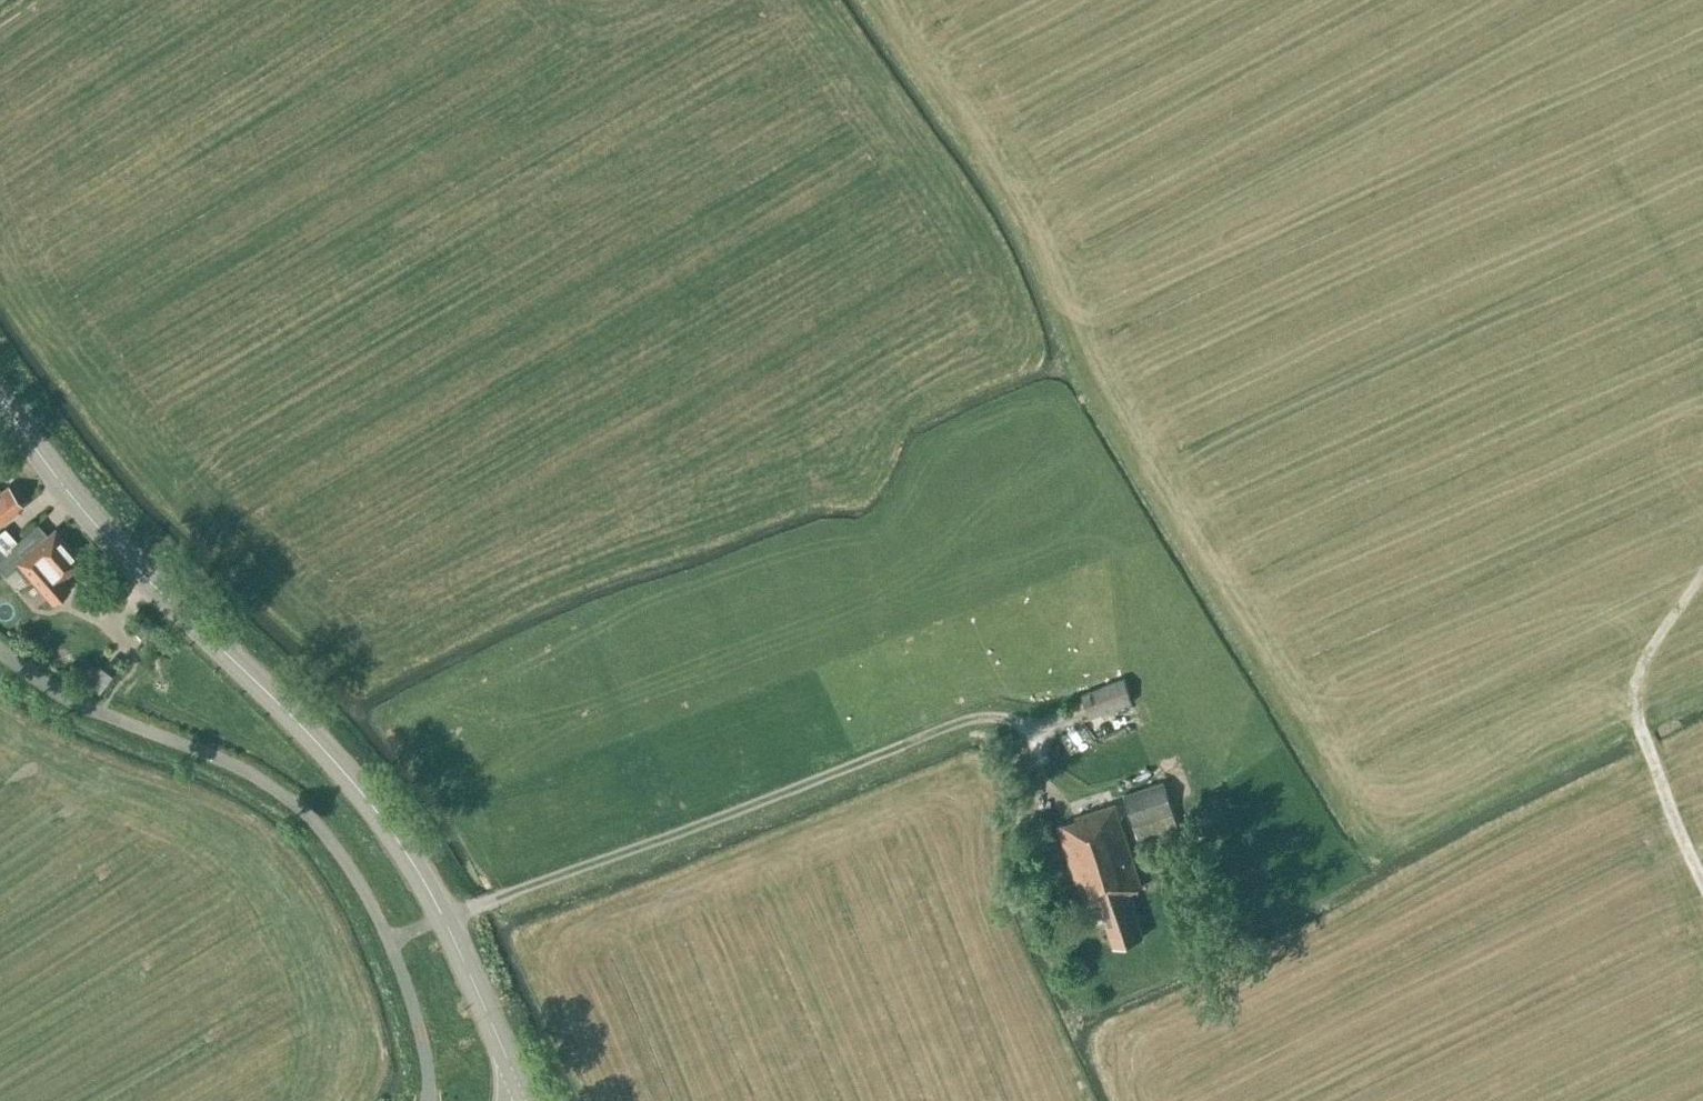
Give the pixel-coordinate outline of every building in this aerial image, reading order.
[(22,508),(7,486),(0,492),(0,524),(22,508)] [(0,554),(0,569),(5,575),(14,567),(25,579),(27,582),(28,581),(50,606),(70,588),(62,579),(82,561),(54,529),(45,537),(35,525),(15,543),(0,554)] [(15,543),(3,529),(0,532),(0,554),(15,543)] [(92,677),(86,685),(99,694),(104,686),(92,677)] [(1089,718),(1132,702),(1124,679),(1081,695),(1089,718)] [(1142,852),(1182,841),(1163,782),(1124,793),(1142,852)] [(1142,936),(1127,892),(1142,887),(1115,804),(1075,817),(1076,820),(1059,825),(1085,905),(1099,901),(1113,945),(1142,936)]
